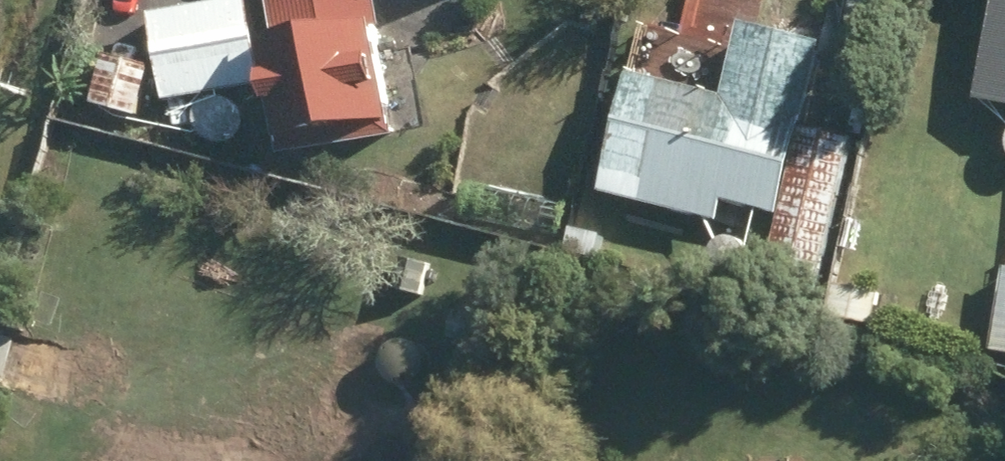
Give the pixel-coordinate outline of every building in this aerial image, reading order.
[(256,0),(158,16),(172,102),(270,85),(256,0)] [(284,40),(278,41),(296,154),(407,136),(384,0),(277,0),(284,40)] [(989,100),(1004,103),(1004,23),(989,100)] [(863,140),(813,127),(835,45),(754,24),(742,70),(651,46),(613,192),(726,222),(731,201),(787,215),(764,301),(811,313),(816,294),(822,296),(863,140)] [(112,58),(100,104),(145,115),(157,70),(112,58)] [(473,169),(472,189),(498,191),(499,171),(473,169)] [(406,259),(397,292),(425,300),(434,267),(406,259)] [(994,352),(1004,354),(1004,286),(994,352)]
